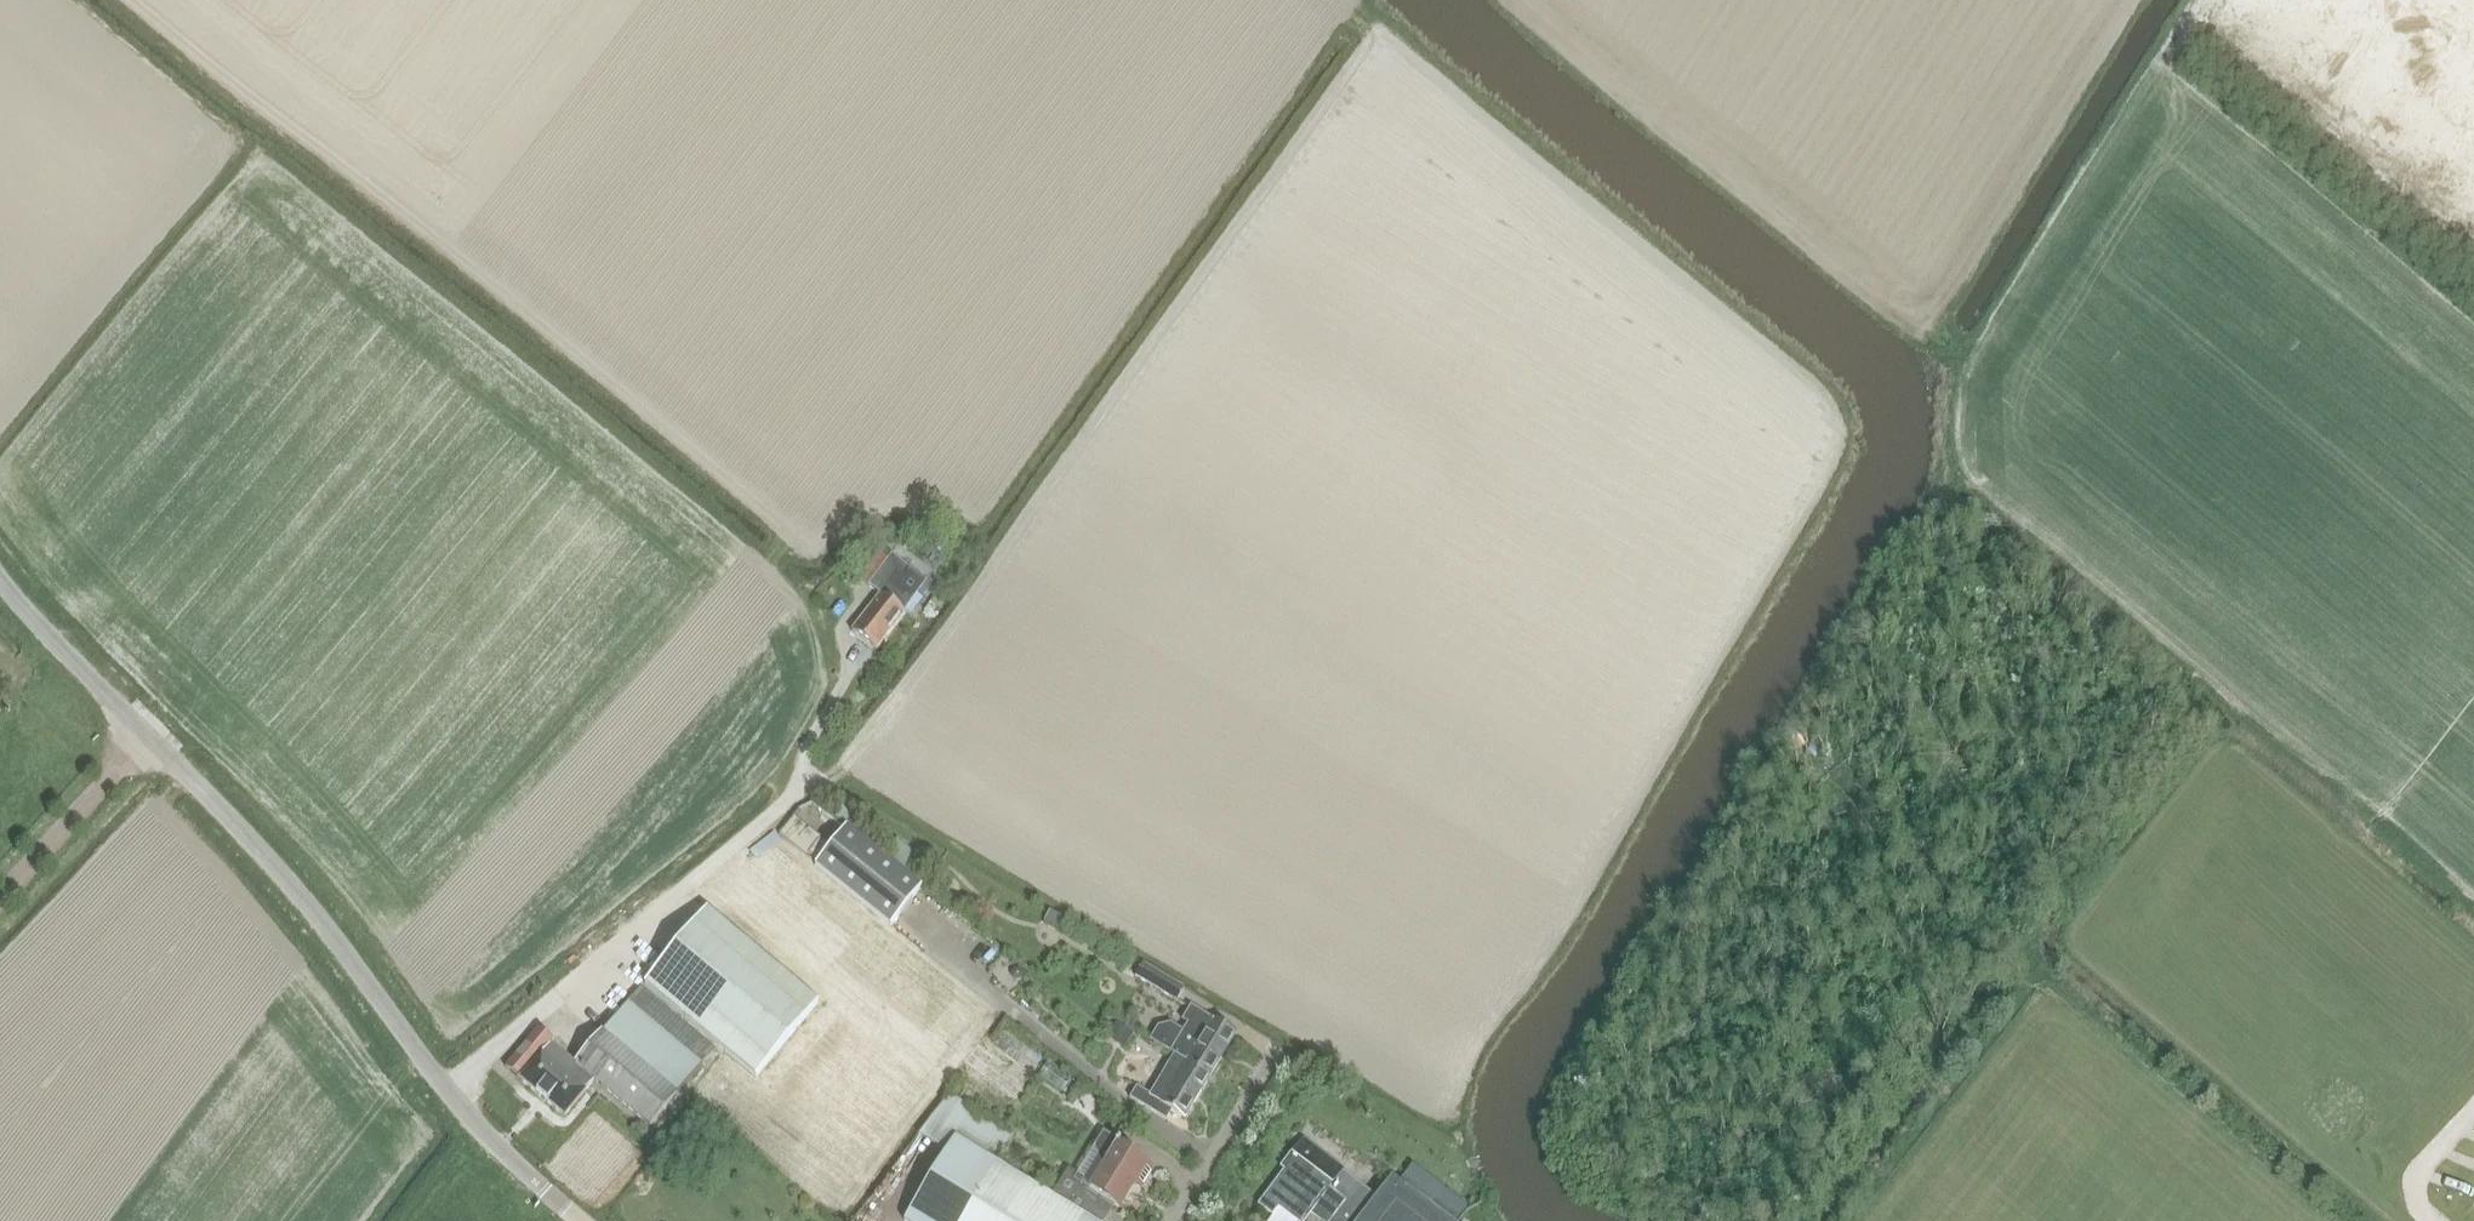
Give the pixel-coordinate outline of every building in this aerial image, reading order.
[(2448,74),(2359,0),(2320,0),(2274,55),(2385,149),(2448,74)] [(868,587),(880,595),(852,633),(876,652),(905,614),(904,614),(927,584),(892,556),(888,561),(878,553),(858,578),(868,587)] [(891,925),(921,887),(845,826),(815,864),(891,925)] [(756,1076),(818,1001),(706,908),(644,983),(756,1076)] [(1044,920),(1061,929),(1067,919),(1050,909),(1044,920)] [(1181,988),(1140,963),(1131,978),(1173,1002),(1181,988)] [(650,1126),(701,1064),(713,1049),(639,987),(575,1064),(551,1043),(553,1040),(538,1027),(505,1067),(520,1079),(520,1080),(564,1116),(594,1080),(650,1126)] [(1213,1020),(1204,1014),(1188,1005),(1179,1020),(1184,1023),(1180,1030),(1167,1023),(1155,1026),(1147,1040),(1173,1056),(1174,1054),(1210,1076),(1236,1034),(1213,1020)] [(1132,1033),(1114,1021),(1104,1036),(1121,1048),(1132,1033)] [(1184,1119),(1210,1076),(1174,1054),(1173,1056),(1149,1095),(1136,1087),(1130,1097),(1129,1098),(1165,1120),(1171,1111),(1184,1119)] [(997,1162),(1013,1134),(947,1093),(915,1134),(943,1152),(902,1220),(903,1220),(1102,1220),(1112,1204),(1118,1208),(1134,1182),(1141,1186),(1152,1166),(1117,1145),(1119,1142),(1102,1132),(1093,1147),(1094,1148),(1100,1171),(1089,1189),(1081,1184),(1084,1179),(1067,1168),(1051,1195),(997,1162)] [(1282,1171),(1256,1205),(1271,1217),(1278,1208),(1295,1220),(1304,1220),(1309,1214),(1318,1220),(1358,1220),(1376,1197),(1300,1140),(1291,1152),(1289,1151),(1277,1167),(1282,1171)] [(1412,1166),(1399,1183),(1422,1201),(1435,1184),(1412,1166)] [(1422,1201),(1399,1183),(1391,1177),(1376,1197),(1358,1220),(1449,1220),(1422,1201)]
